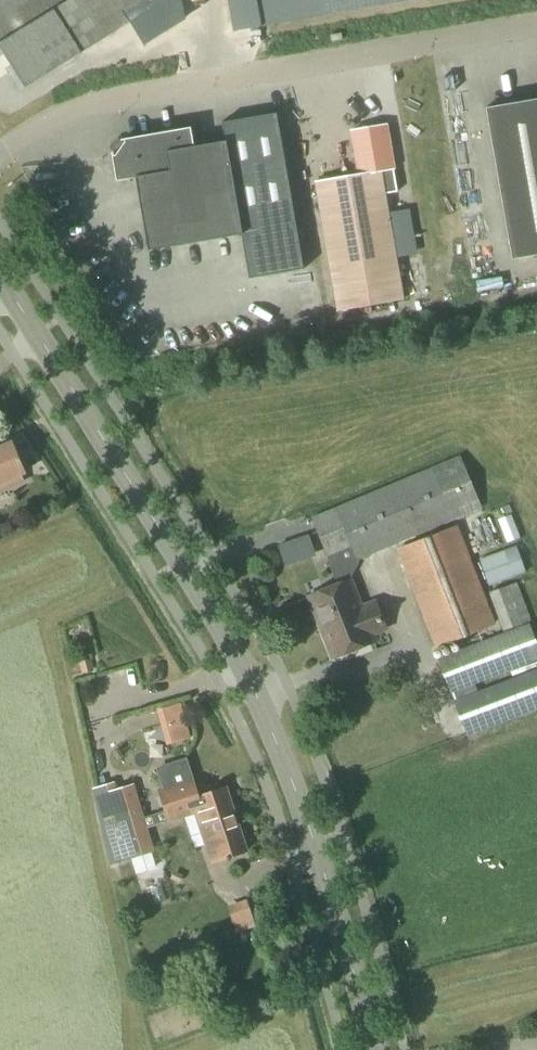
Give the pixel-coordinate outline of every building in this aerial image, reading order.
[(80,53),(165,0),(0,0),(0,49),(24,87),(80,53)] [(260,27),(420,0),(255,0),(260,27)] [(332,42),(343,40),(342,34),(331,35),(332,42)] [(536,255),(536,98),(486,107),(512,259),(536,255)] [(352,177),(320,182),(340,310),(400,300),(383,194),(410,189),(394,112),(341,122),(352,177)] [(113,156),(112,156),(117,182),(136,179),(150,251),(244,232),(252,281),(308,272),(281,115),(226,124),(229,143),(197,149),(194,130),(126,144),(126,145),(128,145),(128,146),(115,157),(114,157),(113,156)] [(456,122),(460,150),(471,148),(468,121),(456,122)] [(465,184),(476,183),(475,155),(464,155),(465,184)] [(475,223),(485,221),(482,198),(472,199),(475,223)] [(25,481),(22,474),(24,473),(12,444),(0,449),(0,492),(25,481)] [(357,561),(482,508),(458,457),(311,518),(327,558),(352,548),(357,561)] [(488,623),(456,540),(457,540),(453,530),(398,550),(402,560),(401,561),(432,643),(458,634),(460,638),(488,627),(487,623),(488,623)] [(526,572),(517,547),(481,560),(490,585),(526,572)] [(361,604),(352,580),(308,598),(332,659),(376,641),(374,636),(388,631),(376,600),(361,604)] [(504,634),(438,658),(451,693),(453,692),(455,699),(453,700),(467,736),(536,709),(536,669),(477,691),(474,684),(536,660),(536,644),(530,624),(531,624),(516,583),(490,593),(504,634)] [(211,865),(248,851),(226,787),(199,796),(187,760),(161,768),(167,785),(158,788),(168,823),(196,814),(211,865)] [(130,859),(154,851),(134,784),(111,792),(98,796),(116,856),(128,852),(130,859)] [(238,911),(244,932),(264,927),(259,905),(238,911)]
